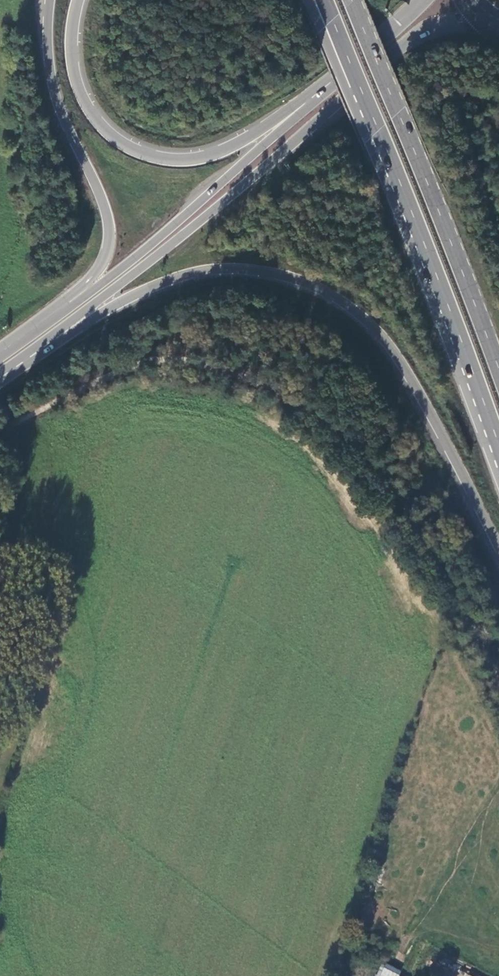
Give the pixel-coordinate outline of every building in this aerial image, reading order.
[(387,963),(381,975),(402,975),(404,972),(387,963)]
